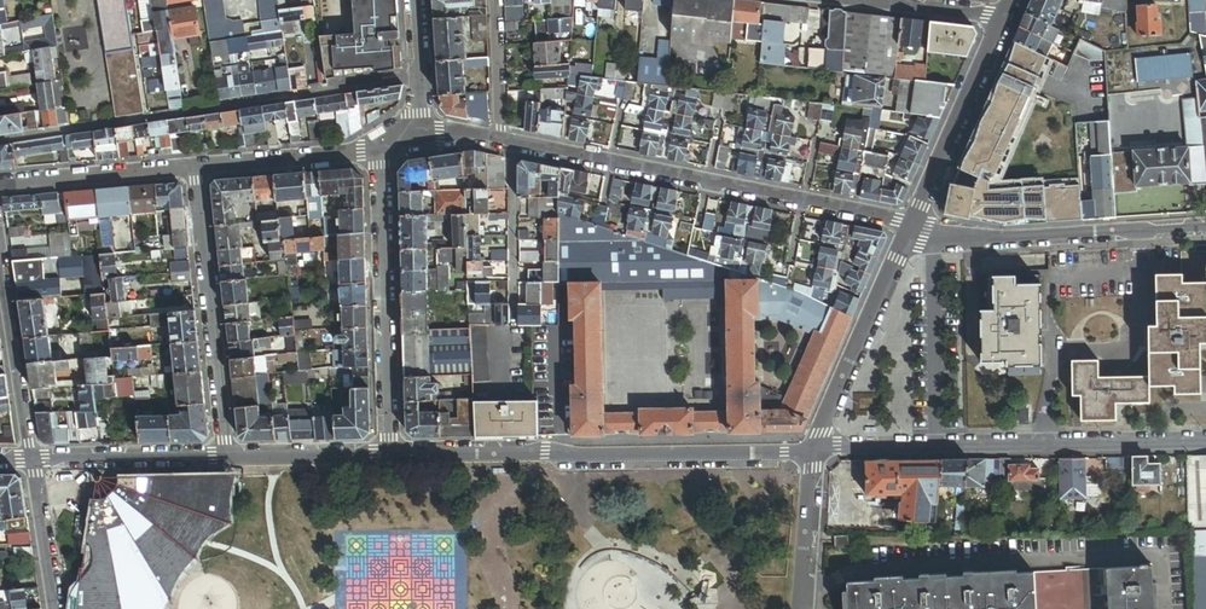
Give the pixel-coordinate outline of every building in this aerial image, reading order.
[(141,23),(154,21),(153,15),(168,13),(167,5),(166,0),(138,0),(140,17),(141,23)] [(210,44),(228,42),(245,39),(248,38),(246,22),(237,23),(226,21),(223,0),(204,0),(210,44)] [(265,22),(281,19),(279,11),(278,0),(262,0),(265,22)] [(400,37),(397,0),(353,0),(356,34),(320,37),(327,80),(336,78),(336,70),(385,66),(386,71),(402,68),(400,46),(396,47),(395,41),(399,40),(400,37)] [(473,0),(433,0),(434,19),(462,18),(461,8),(474,8),(473,0)] [(487,0),(473,0),(474,8),(474,9),(480,8),(487,8),(487,0)] [(599,4),(598,9),(611,10),(616,10),(617,0),(599,0),(599,4)] [(625,11),(642,13),(643,0),(626,0),(625,11)] [(674,6),(672,27),(671,38),(690,39),(693,0),(674,0),(674,6)] [(690,39),(690,43),(697,44),(699,16),(707,16),(708,0),(693,0),(690,39)] [(707,16),(699,16),(697,44),(715,45),(715,37),(732,38),(733,21),(735,0),(708,0),(707,16)] [(740,0),(735,0),(733,21),(759,24),(761,2),(740,0)] [(1025,14),(1048,25),(1051,26),(1063,0),(1032,0),(1025,14)] [(1104,3),(1103,8),(1126,13),(1125,0),(1124,0),(1111,1),(1111,0),(1104,0),(1104,3)] [(1188,14),(1205,13),(1204,0),(1187,0),(1188,14)] [(144,114),(126,2),(97,7),(115,119),(144,114)] [(552,20),(573,18),(574,2),(551,3),(552,20)] [(774,4),(766,3),(764,18),(773,19),(774,4)] [(782,5),(774,4),(773,19),(780,20),(781,14),(782,5)] [(790,6),(782,5),(781,14),(789,15),(790,6)] [(1157,5),(1138,7),(1139,23),(1138,23),(1139,37),(1162,35),(1161,22),(1158,22),(1157,5)] [(286,10),(279,11),(281,19),(281,23),(313,19),(311,6),(286,10)] [(525,6),(505,6),(506,21),(526,20),(525,6)] [(799,7),(790,6),(789,15),(788,21),(797,22),(799,7)] [(804,23),(806,8),(799,7),(797,22),(804,23)] [(611,17),(611,10),(598,9),(598,10),(598,16),(611,17)] [(827,70),(827,71),(835,71),(843,72),(843,71),(846,12),(829,10),(828,49),(827,70)] [(171,30),(173,40),(200,36),(196,11),(169,15),(171,30)] [(846,12),(843,71),(894,76),(899,45),(901,18),(846,12)] [(157,32),(171,30),(169,15),(168,13),(153,15),(154,21),(156,32),(157,32)] [(1048,25),(1025,14),(1019,28),(1041,38),(1042,39),(1048,25)] [(58,47),(53,15),(21,21),(22,28),(22,31),(44,27),(46,39),(24,42),(24,45),(25,47),(25,52),(33,51),(50,48),(58,47)] [(474,42),(489,42),(488,16),(480,16),(473,17),(474,42)] [(464,18),(462,18),(434,19),(438,62),(464,60),(467,60),(467,59),(466,54),(464,18)] [(549,33),(572,32),(573,18),(552,20),(547,20),(547,21),(549,33)] [(783,45),(785,20),(780,20),(773,19),(764,18),(764,24),(762,42),(760,62),(784,65),(786,45),(783,45)] [(928,21),(901,18),(899,45),(927,48),(928,21)] [(281,23),(281,19),(265,22),(267,36),(283,33),(281,23)] [(22,28),(21,21),(8,24),(3,25),(0,25),(1,31),(22,28)] [(141,23),(142,34),(156,32),(154,21),(141,23)] [(549,42),(549,33),(547,21),(535,22),(536,43),(549,42)] [(759,24),(733,21),(732,38),(732,40),(762,42),(764,24),(759,24)] [(974,27),(929,21),(928,52),(967,57),(976,36),(974,27)] [(1041,38),(1019,28),(1013,42),(1036,51),(1041,38)] [(159,44),(173,42),(173,40),(171,30),(157,32),(158,37),(159,44)] [(139,45),(150,43),(150,38),(158,37),(157,32),(156,32),(142,34),(138,35),(139,45)] [(285,47),(283,33),(267,36),(265,36),(267,50),(281,47),(285,47)] [(265,36),(248,38),(250,52),(261,50),(267,50),(265,36)] [(1042,39),(1041,38),(1036,51),(1048,56),(1050,52),(1054,45),(1042,39)] [(247,53),(245,39),(228,42),(230,55),(236,54),(245,53),(247,53)] [(161,56),(175,54),(173,42),(159,44),(161,56)] [(230,55),(228,42),(210,44),(213,58),(222,56),(223,61),(231,60),(230,55)] [(560,51),(560,42),(534,44),(535,67),(560,65),(560,57),(560,51)] [(1083,218),(1080,178),(1004,179),(1037,100),(1049,105),(1052,98),(1041,93),(1047,80),(1055,60),(1048,56),(1036,51),(1013,42),(1004,63),(959,166),(982,175),(978,187),(953,181),(947,212),(1008,224),(1083,218)] [(161,56),(159,44),(150,45),(151,52),(152,57),(161,56)] [(150,45),(140,47),(141,54),(151,52),(150,45)] [(24,53),(25,52),(25,47),(4,50),(5,56),(24,53)] [(52,59),(59,58),(58,47),(50,48),(52,59)] [(810,54),(808,67),(827,70),(828,49),(811,47),(810,54)] [(50,48),(33,51),(35,61),(52,59),(50,48)] [(299,48),(286,51),(286,54),(287,61),(287,62),(299,61),(298,54),(300,54),(299,48)] [(35,61),(33,51),(25,52),(24,53),(26,64),(35,62),(35,61)] [(479,58),(479,51),(470,52),(466,54),(467,59),(479,58)] [(479,59),(489,59),(489,51),(479,51),(479,58),(479,59)] [(163,68),(177,66),(175,54),(161,56),(162,60),(163,68)] [(231,60),(231,64),(239,63),(238,60),(238,56),(236,56),(236,54),(230,55),(231,60)] [(1192,54),(1163,56),(1165,80),(1194,78),(1192,54)] [(154,67),(154,62),(162,60),(161,56),(152,57),(142,59),(143,69),(154,67)] [(1165,80),(1163,56),(1137,58),(1139,82),(1165,80)] [(38,85),(55,82),(54,77),(52,59),(35,61),(35,62),(38,85)] [(488,59),(473,60),(474,68),(488,67),(488,59)] [(459,95),(465,95),(465,85),(468,85),(467,78),(465,79),(464,66),(464,61),(464,60),(438,62),(440,96),(459,95)] [(669,71),(670,63),(639,61),(639,68),(638,84),(666,87),(668,87),(669,71)] [(569,70),(569,64),(560,65),(535,67),(536,79),(567,78),(568,76),(569,70)] [(897,65),(895,77),(925,81),(926,69),(897,65)] [(165,80),(179,78),(177,66),(163,68),(165,80)] [(615,81),(616,66),(608,66),(606,80),(615,81)] [(626,67),(616,66),(615,81),(619,82),(624,82),(626,67)] [(280,92),(291,90),(289,74),(288,68),(277,70),(280,92)] [(269,94),(280,92),(277,70),(265,71),(269,94)] [(231,100),(228,77),(224,78),(223,71),(215,72),(220,102),(231,100)] [(265,71),(253,73),(257,96),(269,94),(265,71)] [(291,90),(292,92),(308,90),(305,71),(289,74),(291,90)] [(843,72),(835,71),(834,77),(845,78),(841,102),(852,103),(855,75),(855,74),(843,72)] [(5,73),(8,90),(20,88),(19,79),(10,81),(9,72),(5,73)] [(243,98),(254,96),(251,74),(239,75),(243,98)] [(231,100),(243,98),(239,75),(233,76),(231,77),(228,77),(231,100)] [(852,103),(883,106),(886,79),(855,75),(852,103)] [(19,79),(20,88),(30,86),(28,78),(19,79)] [(168,92),(181,90),(179,78),(165,80),(166,89),(167,92),(168,92)] [(598,79),(582,78),(581,78),(579,87),(580,87),(578,95),(593,98),(595,90),(596,90),(598,79)] [(892,95),(898,96),(901,79),(894,78),(892,95)] [(925,82),(901,79),(898,96),(947,102),(954,85),(925,82)] [(1196,82),(1198,97),(1199,112),(1205,111),(1205,80),(1196,82)] [(55,109),(67,108),(63,81),(55,82),(38,85),(42,111),(55,109)] [(626,83),(624,82),(619,82),(616,98),(623,100),(626,83)] [(630,101),(633,83),(626,83),(623,100),(630,101)] [(580,87),(579,87),(568,84),(567,93),(578,95),(580,87)] [(358,92),(358,93),(360,105),(364,105),(401,100),(403,85),(358,92)] [(640,106),(650,108),(651,101),(650,100),(652,89),(653,89),(653,86),(642,85),(640,97),(641,100),(640,106)] [(666,90),(666,87),(653,86),(653,89),(652,89),(650,100),(651,101),(650,108),(650,109),(665,112),(666,104),(672,105),(673,102),(675,92),(666,90)] [(566,93),(566,89),(542,90),(541,98),(566,97),(566,93)] [(697,99),(699,90),(687,89),(686,97),(697,99)] [(183,108),(181,90),(168,92),(170,110),(183,108)] [(524,90),(508,90),(508,99),(524,98),(524,90)] [(526,119),(525,131),(538,134),(540,109),(541,100),(541,98),(542,90),(528,90),(527,98),(527,111),(526,119)] [(722,110),(725,93),(715,92),(712,108),(722,110)] [(360,105),(358,93),(347,94),(349,107),(360,105)] [(578,95),(567,93),(566,101),(576,103),(577,103),(578,95)] [(736,94),(725,93),(722,110),(732,112),(736,94)] [(349,107),(347,94),(316,99),(319,115),(337,113),(349,111),(349,107)] [(448,116),(467,120),(467,118),(467,104),(460,105),(459,95),(440,96),(441,107),(448,116)] [(592,105),(593,98),(578,95),(577,103),(576,103),(574,113),(591,116),(593,106),(592,105)] [(466,97),(467,104),(467,118),(488,122),(487,96),(466,97)] [(695,109),(697,99),(686,97),(680,96),(679,103),(678,107),(679,107),(677,114),(692,117),(693,109),(695,109)] [(748,96),(746,103),(754,105),(756,97),(748,96)] [(898,96),(896,112),(902,113),(903,108),(908,108),(908,104),(913,103),(944,109),(947,102),(898,96)] [(764,124),(769,125),(774,99),(756,97),(754,105),(753,110),(766,113),(764,124)] [(1184,99),(1188,147),(1202,147),(1200,118),(1199,112),(1198,97),(1184,99)] [(768,132),(790,136),(792,129),(793,129),(795,117),(782,114),(783,106),(802,108),(802,101),(775,98),(770,125),(768,132)] [(319,115),(316,99),(295,102),(297,118),(319,115)] [(604,110),(606,100),(601,99),(600,106),(601,108),(608,118),(615,119),(616,116),(611,111),(604,110)] [(616,116),(618,103),(606,100),(604,110),(611,111),(616,116)] [(297,118),(295,102),(286,104),(288,118),(289,123),(298,121),(297,118)] [(852,103),(841,102),(841,106),(872,109),(879,110),(882,110),(883,106),(852,103)] [(822,104),(810,103),(807,121),(819,123),(822,104)] [(940,118),(944,109),(913,103),(908,104),(908,108),(907,114),(928,116),(940,118)] [(19,115),(21,115),(36,112),(37,112),(36,104),(18,107),(19,115)] [(288,118),(286,104),(264,107),(266,122),(288,118)] [(823,104),(820,121),(832,122),(835,105),(823,104)] [(362,116),(360,105),(349,107),(349,111),(337,113),(340,140),(347,139),(359,131),(357,122),(363,121),(362,116)] [(648,116),(650,109),(630,105),(626,110),(625,112),(647,116),(648,116)] [(565,115),(565,113),(554,111),(555,109),(554,108),(553,107),(551,106),(549,107),(548,107),(547,108),(546,110),(544,110),(540,109),(538,134),(563,139),(564,127),(565,115)] [(266,122),(264,107),(241,110),(243,124),(243,125),(266,122)] [(58,127),(69,126),(67,108),(55,109),(58,127)] [(58,127),(55,109),(42,111),(42,112),(43,119),(45,129),(58,127)] [(663,119),(665,112),(650,109),(648,116),(647,116),(645,127),(646,127),(662,131),(664,120),(663,119)] [(747,129),(762,131),(763,124),(764,124),(766,113),(753,110),(749,109),(747,121),(748,121),(747,129)] [(876,129),(879,110),(872,109),(871,118),(870,120),(869,128),(876,129)] [(243,124),(241,110),(229,112),(232,126),(243,124)] [(369,124),(381,116),(380,110),(369,116),(369,124)] [(229,112),(205,116),(207,130),(232,126),(229,112)] [(692,117),(677,114),(676,122),(675,122),(673,133),(688,135),(689,136),(691,125),(690,125),(692,117)] [(925,122),(928,116),(907,114),(906,119),(910,120),(917,121),(918,119),(925,122)] [(21,115),(19,115),(0,118),(0,136),(24,132),(22,119),(21,115)] [(207,130),(205,116),(177,120),(179,134),(185,133),(197,132),(207,130)] [(930,140),(940,118),(928,116),(925,122),(918,119),(917,121),(913,131),(921,135),(920,136),(930,140)] [(24,132),(38,130),(37,117),(33,117),(32,119),(27,120),(25,118),(22,119),(24,132)] [(840,146),(864,151),(866,144),(869,128),(871,118),(863,117),(862,120),(847,118),(843,138),(842,137),(840,138),(839,144),(840,146)] [(313,142),(323,141),(319,119),(312,120),(313,124),(310,124),(313,142)] [(177,120),(168,121),(170,135),(170,136),(177,135),(179,134),(177,120)] [(928,144),(930,140),(920,136),(921,135),(913,131),(917,121),(910,120),(905,134),(910,135),(928,144)] [(170,135),(168,121),(149,124),(151,138),(160,136),(170,135)] [(292,144),(305,143),(305,139),(301,139),(298,121),(289,123),(292,144)] [(571,132),(570,140),(585,143),(586,135),(587,135),(589,124),(573,121),(570,132),(571,132)] [(675,122),(669,121),(668,129),(671,130),(670,135),(687,139),(688,135),(673,133),(675,122)] [(1115,194),(1113,153),(1110,121),(1091,123),(1092,155),(1095,199),(1083,200),(1084,220),(1117,218),(1115,194)] [(606,123),(604,133),(612,135),(614,125),(606,123)] [(151,138),(149,124),(133,127),(135,140),(141,139),(151,138)] [(768,132),(770,125),(769,125),(764,124),(763,124),(762,131),(768,132)] [(270,146),(279,145),(275,126),(267,127),(269,134),(270,146)] [(135,140),(133,127),(117,129),(119,144),(132,142),(136,142),(135,140)] [(876,129),(869,128),(866,144),(872,145),(871,149),(872,150),(876,129)] [(119,144),(117,129),(95,132),(97,147),(97,148),(98,161),(121,159),(119,144)] [(760,139),(762,131),(747,129),(745,136),(744,135),(744,137),(742,146),(759,150),(761,139),(760,139)] [(767,138),(768,132),(762,131),(760,139),(761,139),(767,140),(767,138)] [(97,147),(95,132),(72,136),(74,150),(97,147)] [(764,154),(787,158),(790,145),(796,146),(797,137),(790,136),(768,132),(767,138),(767,140),(764,154)] [(263,147),(270,146),(269,134),(261,135),(263,147)] [(661,138),(644,135),(644,134),(641,146),(642,146),(641,154),(656,157),(658,148),(658,149),(661,138)] [(163,155),(173,155),(171,139),(170,136),(170,135),(160,136),(163,155)] [(246,140),(247,148),(263,147),(261,135),(245,136),(246,140)] [(64,150),(62,136),(41,140),(43,154),(60,151),(64,150)] [(767,140),(761,139),(759,150),(742,146),(744,137),(740,136),(739,136),(737,149),(764,154),(767,140)] [(927,148),(928,145),(910,137),(908,141),(916,145),(917,144),(927,148)] [(185,154),(183,142),(180,138),(177,138),(171,139),(173,155),(185,154)] [(138,158),(144,157),(141,139),(135,140),(136,142),(138,158)] [(43,154),(41,140),(14,144),(15,153),(16,158),(23,157),(43,154)] [(238,149),(247,148),(246,140),(242,141),(237,141),(238,149)] [(671,140),(669,151),(670,151),(668,159),(683,162),(685,154),(686,155),(688,143),(671,140)] [(919,165),(927,148),(917,144),(916,145),(908,141),(903,153),(910,157),(909,161),(919,165)] [(839,157),(837,169),(860,173),(864,151),(821,142),(819,153),(839,157)] [(17,168),(16,158),(15,153),(9,154),(8,145),(0,146),(0,170),(17,168)] [(729,148),(719,146),(715,169),(724,170),(729,148)] [(89,162),(98,161),(97,148),(87,150),(89,162)] [(62,164),(70,164),(69,155),(68,150),(64,150),(60,151),(62,164)] [(755,168),(761,169),(764,154),(741,150),(741,154),(757,157),(755,168)] [(487,174),(487,154),(475,151),(462,153),(463,174),(478,174),(487,174)] [(870,153),(864,151),(863,160),(862,165),(886,170),(888,158),(889,156),(870,153)] [(1134,151),(1113,153),(1115,194),(1138,192),(1137,186),(1136,186),(1134,151)] [(463,177),(463,174),(462,153),(430,158),(433,182),(434,182),(436,181),(457,178),(463,177)] [(503,157),(487,154),(488,189),(504,189),(503,157)] [(753,176),(753,175),(755,168),(757,157),(741,154),(739,164),(738,165),(740,165),(738,172),(738,173),(753,176)] [(787,158),(764,154),(761,169),(759,176),(759,177),(789,183),(793,163),(786,162),(787,158)] [(900,161),(907,164),(909,161),(901,157),(896,154),(894,160),(899,162),(900,161)] [(17,168),(25,168),(23,157),(16,158),(17,168)] [(433,182),(430,158),(408,162),(398,173),(399,194),(412,193),(412,183),(427,183),(433,182)] [(542,165),(523,161),(518,166),(519,199),(529,199),(530,199),(530,197),(530,188),(536,189),(536,177),(542,177),(542,165)] [(911,182),(919,165),(909,161),(907,164),(900,161),(899,162),(894,173),(902,177),(902,178),(911,182)] [(561,169),(542,165),(542,177),(541,181),(549,181),(548,194),(548,198),(559,199),(559,193),(559,189),(561,169)] [(353,169),(340,170),(341,195),(350,194),(349,196),(349,201),(351,202),(351,206),(351,210),(365,209),(364,179),(353,169)] [(573,171),(561,169),(559,189),(559,193),(568,195),(569,191),(571,181),(572,180),(573,171)] [(341,195),(340,170),(321,172),(323,196),(334,195),(341,195)] [(891,177),(910,186),(911,182),(902,178),(902,177),(894,173),(889,170),(888,176),(891,177)] [(589,174),(573,171),(572,180),(571,181),(569,191),(586,194),(588,184),(587,183),(589,174)] [(859,175),(837,171),(834,184),(836,184),(834,192),(855,196),(859,175)] [(323,196),(321,172),(306,174),(308,198),(309,198),(323,196)] [(308,198),(306,174),(276,176),(278,200),(279,202),(282,202),(308,199),(308,198)] [(278,200),(276,176),(255,178),(257,202),(263,201),(263,202),(264,202),(264,203),(265,204),(266,205),(267,205),(268,205),(269,205),(270,204),(271,203),(271,202),(272,202),(272,201),(278,200)] [(257,202),(255,178),(217,181),(213,186),(215,205),(234,204),(257,202)] [(619,205),(624,181),(614,179),(610,200),(614,203),(619,205)] [(880,201),(882,190),(878,189),(879,185),(879,181),(865,179),(864,185),(863,186),(861,198),(880,201)] [(883,186),(882,190),(894,193),(898,185),(890,184),(889,185),(883,183),(883,186)] [(179,184),(157,186),(159,207),(168,206),(185,205),(183,187),(179,184)] [(652,187),(637,184),(636,193),(634,192),(632,203),(648,207),(650,202),(651,196),(650,195),(652,187)] [(894,193),(882,190),(880,201),(896,204),(903,202),(908,189),(898,185),(894,193)] [(159,207),(157,186),(130,188),(133,214),(157,212),(157,208),(159,207)] [(133,214),(130,188),(98,191),(101,218),(120,216),(133,214)] [(540,189),(536,189),(530,188),(530,197),(540,197),(540,189)] [(676,192),(662,189),(660,197),(659,197),(657,208),(673,212),(674,212),(676,201),(675,200),(676,192)] [(464,199),(464,190),(435,192),(430,192),(433,199),(435,201),(435,216),(439,216),(451,215),(465,215),(464,199)] [(488,190),(487,190),(464,190),(464,199),(474,199),(474,215),(479,215),(488,214),(488,204),(488,190)] [(101,218),(98,191),(65,194),(68,214),(69,221),(79,220),(101,218)] [(412,193),(399,194),(400,218),(423,217),(423,214),(423,198),(423,193),(423,192),(412,193)] [(559,193),(559,199),(559,208),(565,209),(568,198),(568,195),(559,193)] [(68,214),(65,194),(59,195),(61,215),(68,214)] [(59,195),(43,196),(44,208),(44,216),(61,215),(59,195)] [(4,199),(6,212),(44,208),(43,196),(4,199)] [(325,218),(325,212),(323,196),(309,198),(311,219),(325,218)] [(656,197),(654,208),(656,208),(655,211),(673,215),(673,212),(657,208),(659,197),(656,197)] [(568,198),(565,209),(567,209),(565,216),(580,220),(581,213),(582,213),(585,202),(568,198)] [(530,199),(529,199),(530,218),(558,218),(559,199),(530,199)] [(280,219),(293,218),(293,211),(283,212),(282,202),(279,202),(280,219)] [(747,206),(732,203),(731,211),(729,211),(726,228),(736,230),(738,224),(744,225),(746,214),(745,214),(747,206)] [(217,226),(239,224),(237,207),(234,204),(215,205),(217,226)] [(597,219),(604,221),(607,207),(600,205),(597,219)] [(772,211),(757,208),(756,216),(755,216),(752,227),(769,230),(771,219),(770,219),(772,211)] [(169,211),(171,231),(187,229),(185,209),(172,211),(169,211)] [(366,232),(365,209),(351,210),(341,211),(342,219),(342,225),(342,235),(366,232)] [(628,229),(643,232),(644,225),(645,225),(647,214),(631,211),(628,222),(630,222),(628,229)] [(278,213),(258,215),(258,222),(279,219),(278,213)] [(716,215),(706,213),(703,230),(713,232),(716,215)] [(750,215),(746,214),(744,225),(738,224),(736,230),(735,236),(745,237),(750,215)] [(466,236),(465,215),(451,215),(451,216),(451,220),(453,244),(453,248),(453,249),(467,248),(466,236)] [(466,236),(479,236),(479,219),(479,215),(474,215),(465,215),(466,236)] [(620,234),(559,215),(559,219),(559,241),(559,262),(559,283),(571,283),(601,283),(621,283),(620,234)] [(755,216),(750,215),(746,238),(750,239),(752,227),(755,216)] [(116,254),(112,220),(120,219),(120,216),(101,218),(103,233),(105,251),(105,255),(116,254)] [(672,219),(656,216),(654,226),(654,227),(653,234),(667,237),(669,229),(670,230),(672,219)] [(423,217),(400,218),(401,251),(428,250),(427,241),(427,236),(427,223),(427,217),(423,217)] [(605,224),(605,222),(604,221),(597,219),(593,217),(591,224),(604,228),(605,224)] [(81,237),(103,233),(101,218),(79,220),(81,237)] [(295,240),(293,218),(280,219),(280,220),(282,241),(286,241),(295,240)] [(559,219),(545,219),(545,226),(545,234),(545,240),(559,241),(559,219)] [(71,233),(72,238),(81,237),(79,220),(69,221),(71,233)] [(282,241),(280,220),(265,222),(267,243),(272,242),(282,241)] [(842,225),(828,222),(826,229),(824,230),(822,241),(839,244),(841,233),(840,233),(841,229),(842,225)] [(242,224),(239,224),(217,226),(220,252),(243,249),(245,249),(243,228),(242,224)] [(612,226),(605,224),(604,228),(618,233),(619,227),(613,225),(612,226)] [(849,226),(846,226),(845,230),(841,229),(840,233),(841,233),(847,234),(849,226)] [(855,227),(849,226),(847,234),(845,245),(844,248),(844,252),(842,262),(848,265),(854,239),(853,238),(855,227)] [(752,227),(750,239),(766,243),(769,230),(752,227)] [(883,233),(855,227),(853,238),(854,239),(860,240),(859,247),(863,249),(862,250),(862,252),(860,251),(854,264),(862,268),(860,271),(870,275),(887,238),(883,233)] [(736,230),(726,228),(724,234),(735,236),(736,230)] [(172,250),(189,248),(187,229),(171,231),(172,250)] [(646,241),(648,233),(643,232),(628,229),(627,234),(646,241)] [(529,230),(519,231),(519,241),(529,241),(529,230)] [(366,257),(366,232),(342,235),(339,235),(340,239),(340,256),(340,259),(366,257)] [(59,259),(75,257),(74,255),(72,238),(71,233),(50,235),(51,249),(52,259),(59,259)] [(74,255),(105,251),(103,233),(81,237),(72,238),(74,255)] [(620,233),(620,234),(621,283),(665,282),(665,248),(620,233)] [(738,272),(745,239),(736,237),(737,237),(735,236),(724,234),(718,233),(716,248),(712,247),(710,257),(698,253),(697,257),(720,265),(720,266),(729,269),(738,272)] [(845,245),(847,234),(841,233),(839,244),(845,245)] [(667,237),(653,234),(651,242),(665,247),(666,244),(667,237)] [(339,235),(327,236),(326,246),(334,245),(336,240),(340,239),(339,235)] [(326,246),(327,236),(312,238),(295,240),(286,241),(287,253),(297,252),(326,249),(326,246)] [(481,262),(479,236),(466,236),(467,248),(467,262),(481,262)] [(559,262),(559,241),(545,240),(545,262),(559,262)] [(287,253),(286,241),(282,241),(272,242),(274,262),(279,261),(288,260),(287,253)] [(766,246),(749,243),(747,254),(748,254),(747,263),(748,263),(760,265),(761,265),(763,257),(764,257),(766,246)] [(467,262),(467,248),(453,249),(440,249),(441,264),(447,263),(457,263),(467,262)] [(688,255),(665,248),(665,282),(666,289),(728,288),(728,282),(729,281),(729,269),(720,266),(697,258),(688,255)] [(820,259),(819,267),(833,269),(834,262),(835,262),(837,251),(821,248),(819,259),(820,259)] [(47,260),(52,259),(51,249),(28,251),(29,261),(47,260)] [(244,264),(243,249),(220,252),(221,266),(244,264)] [(428,250),(401,251),(401,271),(428,271),(428,270),(428,267),(428,253),(428,250)] [(697,257),(698,253),(689,250),(688,255),(697,258),(697,257)] [(13,262),(28,261),(29,261),(28,251),(12,252),(13,262)] [(497,262),(508,262),(508,251),(496,251),(497,262)] [(520,252),(520,262),(538,262),(537,251),(520,252)] [(842,262),(844,252),(837,251),(835,262),(841,263),(842,262)] [(1181,252),(1182,275),(1182,283),(1203,283),(1203,278),(1205,278),(1205,251),(1181,252)] [(297,252),(287,253),(288,260),(288,266),(298,265),(297,252)] [(326,261),(330,261),(334,260),(334,256),(334,252),(326,253),(326,261)] [(743,253),(739,272),(742,273),(746,274),(747,273),(748,263),(747,263),(748,254),(747,254),(743,253)] [(118,278),(116,254),(105,255),(101,255),(104,279),(112,279),(118,278)] [(104,279),(101,255),(75,257),(59,259),(61,277),(61,278),(61,280),(40,282),(41,299),(43,299),(57,297),(92,295),(106,294),(104,279)] [(367,282),(366,257),(340,259),(342,281),(342,285),(367,282)] [(61,277),(59,259),(52,259),(47,260),(48,268),(51,268),(52,277),(52,278),(61,277)] [(29,261),(28,261),(29,270),(48,268),(47,260),(29,261)] [(288,266),(288,260),(279,261),(280,276),(289,275),(288,266)] [(29,270),(28,261),(13,262),(16,282),(18,282),(30,280),(29,270)] [(457,272),(468,271),(467,262),(457,263),(457,272)] [(481,267),(481,262),(467,262),(468,271),(468,278),(483,278),(483,270),(481,270),(481,267)] [(553,282),(559,283),(559,262),(545,262),(545,269),(545,282),(553,282)] [(840,271),(841,263),(835,262),(834,262),(833,269),(840,271)] [(853,267),(848,265),(842,262),(841,263),(840,271),(839,273),(843,275),(848,277),(852,270),(853,267)] [(192,272),(191,263),(174,264),(175,274),(192,272)] [(441,264),(438,264),(438,270),(439,270),(443,270),(443,274),(446,274),(446,284),(447,292),(448,292),(447,263),(441,264)] [(748,263),(747,273),(758,275),(760,265),(748,263)] [(245,274),(244,264),(221,266),(223,282),(248,279),(255,279),(255,274),(245,274)] [(483,278),(493,278),(493,267),(481,267),(481,270),(483,270),(483,278)] [(833,269),(819,267),(817,275),(815,274),(813,285),(830,288),(832,276),(831,276),(833,269)] [(18,282),(18,285),(33,283),(34,281),(36,280),(39,280),(39,279),(52,277),(51,268),(48,268),(29,270),(30,280),(18,282)] [(542,282),(545,282),(545,269),(529,269),(529,282),(542,282)] [(738,272),(729,269),(729,281),(742,281),(742,273),(739,272),(738,272)] [(839,273),(840,271),(833,269),(831,276),(832,276),(830,288),(836,289),(837,286),(839,273)] [(863,292),(870,275),(860,271),(859,274),(852,270),(848,277),(846,283),(853,286),(853,288),(863,292)] [(428,271),(401,271),(402,293),(428,293),(428,272),(428,271)] [(428,293),(439,293),(438,271),(428,272),(428,293)] [(193,282),(192,272),(175,274),(172,274),(173,284),(193,282)] [(786,287),(788,276),(769,272),(766,281),(781,286),(786,287)] [(1042,343),(1042,335),(1041,275),(994,276),(994,310),(982,310),(983,361),(1004,361),(1004,359),(1007,359),(1007,365),(1007,366),(1042,366),(1042,364),(1042,343)] [(1203,283),(1182,283),(1182,275),(1156,275),(1157,325),(1149,325),(1150,376),(1150,385),(1175,385),(1175,393),(1201,392),(1200,342),(1205,342),(1205,283),(1203,283)] [(118,278),(112,279),(113,290),(112,291),(111,291),(110,293),(110,295),(111,296),(112,297),(114,297),(114,299),(114,303),(122,302),(127,302),(128,302),(125,278),(118,278)] [(250,304),(248,279),(223,282),(226,306),(250,304)] [(781,286),(766,281),(759,279),(759,281),(760,316),(781,315),(781,286)] [(742,281),(729,281),(728,282),(728,288),(728,298),(730,412),(731,431),(731,433),(761,432),(761,430),(761,411),(760,387),(760,383),(755,383),(754,322),(754,316),(760,316),(759,281),(742,281)] [(19,300),(41,299),(40,282),(39,282),(37,282),(37,283),(33,283),(18,285),(17,285),(19,300)] [(368,306),(367,282),(342,285),(343,308),(368,306)] [(492,305),(492,282),(477,282),(477,288),(477,299),(477,305),(492,305)] [(529,282),(528,283),(528,304),(542,304),(550,304),(549,303),(550,294),(542,294),(542,282),(529,282)] [(545,282),(542,282),(542,294),(550,294),(549,303),(553,303),(553,282),(545,282)] [(575,435),(604,435),(604,433),(604,414),(601,290),(601,283),(571,283),(572,319),(577,319),(579,385),(574,385),(575,421),(575,435)] [(801,292),(805,293),(806,287),(794,284),(793,289),(801,292)] [(334,286),(328,286),(329,308),(337,308),(336,285),(334,286)] [(812,289),(813,289),(830,293),(836,289),(830,288),(813,285),(812,289)] [(786,287),(781,286),(781,315),(815,330),(812,337),(785,400),(780,411),(761,411),(761,430),(803,430),(852,317),(834,309),(818,301),(812,298),(811,298),(804,294),(803,293),(786,287)] [(805,293),(804,294),(811,298),(813,289),(812,289),(806,287),(805,293)] [(664,289),(664,299),(728,298),(728,288),(666,289),(664,289)] [(429,331),(428,293),(402,293),(404,337),(429,336),(429,331)] [(106,298),(106,294),(92,295),(95,319),(102,319),(108,318),(107,303),(106,298)] [(842,294),(834,309),(852,317),(859,300),(849,295),(849,297),(842,294)] [(59,308),(57,297),(43,299),(44,305),(54,305),(54,309),(59,308)] [(43,299),(41,299),(19,300),(24,334),(49,332),(44,305),(43,299)] [(284,310),(293,310),(292,300),(283,301),(284,310)] [(122,302),(114,303),(107,303),(108,318),(123,317),(122,302)] [(250,307),(250,304),(226,306),(228,324),(250,322),(252,322),(250,307)] [(528,304),(519,304),(519,325),(531,325),(542,325),(542,304),(528,304)] [(492,326),(509,326),(508,305),(492,305),(492,326)] [(343,315),(343,321),(368,320),(368,306),(343,308),(343,315)] [(285,319),(294,318),(293,310),(284,310),(285,319)] [(199,341),(196,311),(168,314),(169,324),(172,344),(199,341)] [(169,324),(168,314),(148,315),(150,329),(163,327),(163,324),(169,324)] [(815,330),(781,315),(760,316),(754,316),(754,322),(780,323),(812,337),(815,330)] [(110,331),(108,318),(102,319),(103,332),(110,331)] [(296,333),(294,318),(285,319),(282,319),(284,337),(296,336),(296,333)] [(368,320),(343,321),(344,329),(368,327),(368,320)] [(252,340),(250,322),(228,324),(229,342),(252,340)] [(486,326),(470,326),(471,329),(471,342),(473,375),(473,384),(490,383),(486,326)] [(369,349),(368,327),(344,329),(344,330),(344,336),(339,336),(338,336),(337,336),(337,337),(336,338),(336,339),(336,340),(337,341),(337,342),(338,343),(339,343),(344,342),(345,350),(369,349)] [(471,329),(429,331),(429,336),(430,343),(471,342),(471,329)] [(122,330),(110,331),(112,350),(124,348),(122,330)] [(92,333),(73,334),(74,347),(93,345),(92,333)] [(297,353),(304,352),(302,333),(296,333),(296,336),(296,343),(297,353)] [(51,346),(50,336),(25,339),(29,364),(54,362),(52,353),(51,346)] [(59,336),(50,336),(51,346),(60,344),(59,336)] [(429,336),(404,337),(405,378),(431,377),(473,375),(471,342),(430,343),(429,336)] [(270,338),(252,340),(229,342),(231,359),(255,357),(254,346),(271,345),(271,341),(270,338)] [(202,371),(199,341),(172,344),(173,355),(173,359),(175,374),(202,371)] [(288,354),(297,353),(296,343),(288,344),(288,354)] [(163,344),(154,345),(155,358),(160,357),(160,350),(163,350),(163,344)] [(155,358),(154,345),(138,347),(140,360),(155,358)] [(138,347),(124,348),(112,350),(113,357),(113,363),(140,360),(138,347)] [(370,367),(369,349),(345,350),(345,368),(354,368),(370,367)] [(345,368),(345,350),(335,351),(334,351),(334,368),(337,368),(345,368)] [(52,353),(54,362),(63,361),(62,352),(52,353)] [(311,352),(304,352),(297,353),(298,363),(299,372),(308,371),(313,370),(311,352)] [(297,353),(288,354),(278,355),(279,358),(279,365),(298,363),(297,353)] [(266,356),(255,357),(257,375),(268,374),(277,373),(273,362),(266,363),(266,356)] [(113,363),(113,357),(87,359),(88,368),(89,381),(90,385),(94,384),(116,383),(115,379),(115,376),(110,376),(108,365),(114,365),(113,363)] [(257,375),(255,357),(231,359),(233,378),(257,376),(257,375)] [(87,359),(70,360),(71,370),(88,368),(87,359)] [(1150,402),(1150,385),(1150,376),(1099,377),(1098,360),(1072,361),(1073,387),(1081,387),(1082,420),(1116,419),(1116,402),(1133,402),(1150,402)] [(67,370),(66,361),(63,361),(54,362),(29,364),(33,389),(50,388),(56,387),(56,384),(55,368),(61,370),(67,370)] [(370,389),(370,367),(354,368),(354,389),(370,389)] [(354,389),(354,368),(345,368),(337,368),(337,376),(344,375),(344,389),(352,389),(354,389)] [(152,375),(156,375),(155,369),(115,373),(115,376),(115,379),(134,377),(143,376),(152,375)] [(205,404),(202,371),(175,374),(177,391),(174,391),(174,392),(175,396),(177,396),(178,406),(189,405),(205,404)] [(299,372),(284,373),(286,385),(309,383),(308,376),(308,371),(299,372)] [(168,389),(167,374),(159,375),(160,388),(160,389),(168,389)] [(271,393),(268,374),(257,375),(257,376),(260,406),(265,405),(264,394),(271,393)] [(5,375),(0,375),(0,399),(9,397),(5,375)] [(144,384),(143,376),(134,377),(134,381),(134,385),(144,384)] [(260,406),(257,376),(233,378),(236,408),(260,406)] [(463,376),(464,387),(472,386),(472,376),(463,376)] [(431,377),(405,378),(406,403),(420,402),(432,401),(432,394),(438,394),(439,394),(439,384),(431,385),(431,377)] [(136,394),(134,385),(134,381),(116,383),(117,396),(136,395),(136,394)] [(117,396),(116,383),(94,384),(96,398),(117,396)] [(96,398),(94,384),(90,385),(79,385),(83,412),(98,412),(96,398)] [(785,400),(760,387),(761,411),(780,411),(785,400)] [(50,393),(50,388),(33,389),(34,398),(51,399),(50,393)] [(372,433),(370,389),(354,389),(352,389),(353,408),(345,408),(346,416),(335,416),(335,417),(337,439),(366,439),(372,433)] [(265,405),(272,405),(271,393),(264,394),(265,405)] [(9,397),(0,399),(0,412),(11,410),(9,397)] [(441,438),(476,437),(474,402),(474,400),(440,401),(440,412),(441,438)] [(476,437),(539,436),(538,400),(474,402),(476,437)] [(414,438),(441,438),(440,412),(430,412),(430,410),(424,410),(424,412),(420,413),(420,411),(420,402),(406,403),(407,431),(414,438)] [(37,414),(50,413),(53,413),(52,403),(35,403),(37,414)] [(209,437),(205,404),(189,405),(190,410),(184,410),(182,413),(182,416),(170,416),(172,442),(205,441),(209,437)] [(288,404),(272,406),(273,409),(274,417),(289,415),(289,411),(288,404)] [(244,441),(276,441),(274,417),(268,418),(267,415),(261,415),(260,410),(260,406),(236,408),(239,437),(244,441)] [(334,407),(312,407),(312,411),(313,418),(335,417),(335,416),(334,407)] [(642,434),(668,434),(668,409),(642,410),(642,413),(642,433),(642,434)] [(668,434),(693,433),(693,432),(693,412),(693,409),(668,409),(668,434)] [(289,415),(290,422),(314,421),(313,418),(312,411),(289,411),(289,415)] [(78,428),(76,412),(66,413),(68,424),(68,429),(78,428)] [(78,428),(100,427),(98,412),(83,412),(76,412),(78,428)] [(693,432),(731,431),(730,412),(693,412),(693,432)] [(52,425),(50,413),(37,414),(41,439),(46,444),(55,444),(53,430),(52,425)] [(68,424),(66,413),(54,413),(55,425),(68,424)] [(604,433),(642,433),(642,413),(604,414),(604,433)] [(276,441),(292,440),(290,422),(289,415),(274,417),(276,441)] [(141,443),(172,442),(170,416),(153,416),(149,416),(138,417),(141,443)] [(337,439),(335,417),(313,418),(314,421),(316,440),(337,439)] [(292,440),(316,440),(314,421),(290,422),(292,440)] [(13,425),(6,426),(7,437),(0,438),(0,445),(13,444),(16,444),(13,425)] [(70,444),(81,444),(78,428),(68,429),(70,444)] [(55,444),(70,444),(68,429),(53,430),(55,444)] [(1187,455),(1190,526),(1205,525),(1205,454),(1187,455)] [(1147,455),(1133,455),(1134,483),(1136,483),(1150,483),(1161,483),(1160,463),(1155,463),(1147,463),(1147,455)] [(1086,482),(1086,456),(1060,457),(1061,495),(1086,494),(1086,482)] [(1126,456),(1106,456),(1106,468),(1126,467),(1126,456)] [(967,487),(969,458),(942,459),(940,487),(941,487),(947,487),(963,487),(967,487)] [(988,458),(969,458),(967,487),(988,487),(988,458)] [(996,475),(996,458),(988,458),(988,487),(997,487),(996,475)] [(1011,464),(1010,458),(1000,458),(1000,475),(1000,479),(1030,479),(1030,478),(1039,478),(1039,468),(1029,468),(1029,464),(1011,464)] [(940,487),(942,459),(866,460),(865,495),(866,495),(874,495),(874,497),(885,497),(885,494),(903,495),(902,502),(901,502),(900,505),(900,517),(899,520),(937,523),(940,487)] [(0,475),(0,500),(2,515),(2,521),(27,518),(21,479),(16,474),(0,475)] [(75,608),(163,608),(219,517),(232,516),(232,478),(122,480),(121,486),(119,490),(115,495),(110,499),(103,500),(98,501),(94,529),(110,539),(112,543),(112,547),(111,551),(109,554),(75,608)] [(1000,479),(1001,489),(1044,489),(1044,478),(1039,478),(1030,478),(1030,479),(1000,479)] [(1086,482),(1086,494),(1105,494),(1105,482),(1086,482)] [(1000,504),(992,503),(991,526),(1000,527),(1000,516),(1000,504)] [(963,518),(956,518),(955,529),(963,529),(963,518)] [(1192,531),(1192,554),(1205,554),(1205,531),(1192,531)] [(31,545),(30,533),(10,534),(11,545),(31,545)] [(850,538),(837,538),(838,549),(850,549),(850,538)] [(33,558),(32,550),(15,550),(16,559),(33,558)] [(1193,557),(1194,607),(1205,607),(1205,556),(1193,557)] [(1112,569),(1113,585),(1108,586),(1109,595),(1113,595),(1114,608),(1156,608),(1155,593),(1157,592),(1157,583),(1154,583),(1153,566),(1149,567),(1149,563),(1141,563),(1142,567),(1112,569)] [(1112,569),(1108,569),(1096,570),(1084,570),(1086,608),(1114,608),(1113,595),(1109,595),(1108,586),(1113,585),(1112,569)] [(1084,570),(1035,573),(1037,608),(1086,608),(1084,570)] [(1035,573),(975,576),(975,572),(965,573),(965,576),(931,578),(931,575),(921,575),(921,579),(849,583),(851,608),(1037,608),(1035,573)] [(40,599),(38,588),(24,590),(26,601),(40,599)] [(11,592),(13,605),(13,608),(27,608),(26,601),(24,590),(11,592)]
